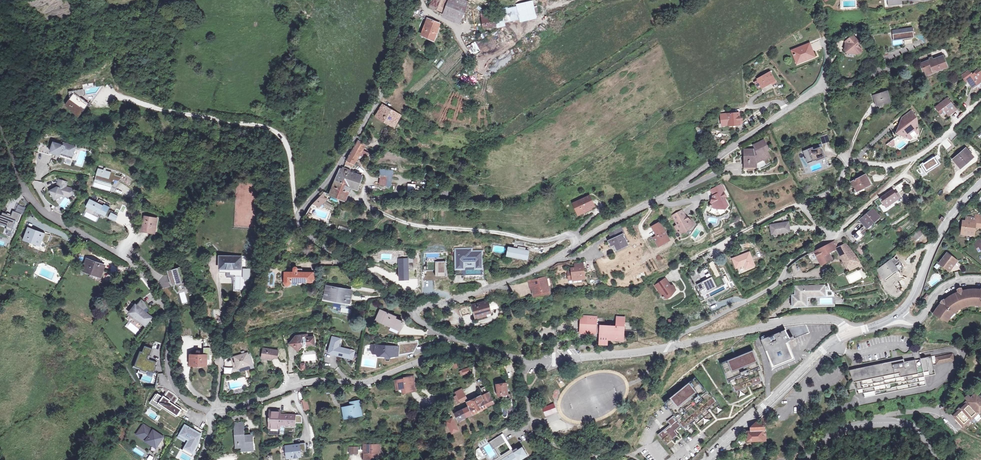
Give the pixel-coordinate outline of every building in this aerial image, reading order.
[(429,6),(445,12),(443,15),(461,22),(470,0),(432,0),(429,6)] [(518,4),(480,12),(483,28),(499,25),(498,22),(520,17),(518,4)] [(422,37),(435,42),(441,23),(428,19),(422,37)] [(511,25),(494,32),(497,40),(515,33),(511,25)] [(913,25),(890,29),(892,40),(912,37),(913,25)] [(848,45),(844,49),(847,52),(854,53),(856,52),(858,53),(862,50),(857,44),(859,42),(860,42),(852,34),(846,39),(849,42),(848,45)] [(476,40),(469,44),(474,53),(481,49),(476,40)] [(810,43),(793,51),(798,63),(815,55),(810,43)] [(932,70),(932,72),(943,68),(943,67),(946,66),(943,58),(941,58),(940,57),(933,60),(932,58),(920,62),(921,67),(923,66),(925,72),(932,70)] [(965,80),(973,90),(980,84),(980,73),(978,69),(970,74),(967,70),(960,76),(964,82),(965,80)] [(772,85),(776,83),(770,73),(757,80),(762,88),(771,83),(772,85)] [(879,101),(889,98),(886,90),(874,94),(876,97),(877,97),(879,101)] [(67,98),(70,108),(78,106),(75,96),(67,98)] [(952,113),(956,110),(947,98),(935,108),(940,114),(942,112),(944,115),(946,113),(950,110),(952,113)] [(376,116),(395,127),(403,114),(384,103),(376,116)] [(892,133),(907,139),(915,132),(912,116),(907,110),(898,118),(902,123),(901,126),(892,133)] [(720,126),(739,124),(738,113),(728,114),(728,119),(720,120),(720,126)] [(938,128),(943,133),(951,125),(947,120),(938,128)] [(822,143),(828,140),(825,133),(819,136),(822,143)] [(747,158),(747,163),(758,162),(758,155),(763,154),(765,156),(770,153),(762,139),(752,145),(754,149),(745,149),(745,151),(742,152),(743,159),(747,158)] [(945,148),(950,144),(946,139),(942,143),(945,148)] [(348,160),(355,164),(366,145),(358,140),(348,160)] [(51,151),(72,158),(76,146),(64,142),(63,144),(54,141),(52,147),(41,143),(38,150),(50,154),(51,151)] [(805,147),(803,144),(797,147),(802,158),(817,150),(813,143),(809,145),(805,147)] [(967,151),(955,160),(961,169),(973,160),(967,151)] [(933,154),(918,163),(923,171),(938,162),(933,154)] [(116,170),(99,165),(96,177),(113,182),(116,170)] [(351,172),(343,170),(341,169),(331,195),(346,200),(351,186),(359,189),(363,176),(351,172)] [(393,188),(393,170),(380,170),(380,188),(393,188)] [(870,182),(871,184),(873,182),(866,171),(864,173),(870,182)] [(123,172),(118,179),(129,186),(133,179),(123,172)] [(870,182),(864,173),(851,182),(856,188),(858,190),(870,182)] [(113,182),(96,177),(94,181),(112,186),(113,182)] [(67,181),(59,179),(57,186),(58,187),(58,188),(55,187),(50,190),(55,198),(63,194),(69,195),(74,193),(71,188),(66,186),(67,181)] [(871,184),(870,182),(858,190),(856,192),(855,193),(857,197),(867,189),(866,188),(871,184)] [(710,200),(708,206),(716,208),(721,205),(724,208),(727,204),(724,198),(725,196),(719,184),(709,189),(712,195),(712,197),(713,198),(710,200)] [(416,193),(416,185),(408,185),(408,193),(416,193)] [(887,199),(889,204),(899,197),(893,188),(879,197),(881,200),(882,199),(884,201),(887,199)] [(592,213),(590,210),(595,207),(589,195),(576,201),(581,214),(586,212),(587,215),(592,213)] [(105,214),(108,208),(110,206),(104,203),(103,205),(90,199),(87,205),(105,214)] [(870,208),(862,215),(857,220),(865,228),(869,224),(867,223),(876,215),(870,208)] [(682,210),(672,216),(677,225),(675,227),(678,232),(684,232),(686,228),(692,224),(689,219),(687,219),(682,210)] [(1,225),(6,227),(4,230),(10,232),(14,222),(17,223),(20,214),(11,211),(9,216),(1,213),(0,216),(0,225),(1,225)] [(158,218),(146,216),(145,220),(144,220),(144,223),(145,223),(144,230),(153,231),(154,228),(156,228),(158,218)] [(978,217),(973,217),(973,220),(964,219),(964,224),(961,223),(959,233),(964,234),(963,236),(972,237),(973,232),(974,232),(976,231),(976,229),(980,230),(980,222),(978,221),(978,217)] [(660,221),(652,225),(657,234),(654,236),(659,245),(670,238),(660,221)] [(624,232),(621,225),(613,229),(616,236),(611,239),(608,240),(611,245),(614,243),(617,249),(628,243),(623,232),(624,232)] [(768,228),(769,237),(788,234),(787,226),(768,228)] [(27,227),(22,239),(39,245),(43,232),(27,227)] [(608,232),(611,239),(616,236),(613,229),(608,232)] [(862,234),(857,229),(851,234),(856,240),(862,234)] [(919,230),(913,236),(917,240),(923,234),(919,230)] [(525,247),(524,247),(525,242),(515,240),(513,248),(508,247),(507,250),(508,250),(507,253),(519,255),(519,257),(528,258),(529,251),(525,250),(525,247)] [(859,268),(861,271),(865,269),(862,266),(861,267),(844,246),(839,248),(835,240),(808,254),(810,258),(816,254),(822,264),(834,258),(831,253),(836,250),(847,268),(848,268),(851,272),(859,268)] [(980,244),(979,240),(972,245),(974,249),(980,244)] [(758,260),(751,247),(735,255),(739,264),(747,260),(749,264),(758,260)] [(470,249),(456,249),(456,268),(465,268),(465,275),(481,275),(480,252),(470,252),(470,249)] [(238,258),(238,253),(220,253),(220,269),(226,270),(226,275),(231,275),(231,269),(241,269),(242,258),(238,258)] [(951,264),(954,261),(945,255),(937,265),(947,273),(953,266),(951,264)] [(104,269),(107,263),(90,256),(85,268),(100,274),(102,269),(104,269)] [(401,262),(399,263),(400,280),(409,280),(407,259),(401,259),(401,262)] [(447,278),(446,262),(427,262),(428,272),(436,271),(438,279),(447,278)] [(882,278),(895,269),(890,262),(881,268),(879,267),(876,269),(882,278)] [(575,264),(575,268),(571,268),(571,271),(567,272),(568,282),(581,281),(581,279),(584,279),(583,263),(575,264)] [(725,274),(723,270),(724,269),(721,263),(713,267),(716,272),(700,281),(705,290),(725,279),(723,276),(725,274)] [(183,267),(167,272),(171,288),(187,283),(183,267)] [(462,279),(481,279),(481,275),(465,275),(465,268),(456,268),(456,274),(462,274),(462,279)] [(313,283),(313,272),(302,271),(302,270),(296,270),(296,271),(285,271),(285,283),(286,285),(288,286),(291,285),(292,282),(313,283)] [(533,282),(533,284),(531,286),(533,294),(541,292),(541,294),(549,292),(545,275),(530,279),(530,283),(533,282)] [(667,284),(663,279),(655,285),(664,298),(669,298),(671,293),(678,289),(674,284),(670,285),(669,282),(667,284)] [(806,293),(816,293),(816,291),(825,291),(825,284),(799,284),(799,296),(795,296),(795,303),(806,303),(806,293)] [(351,306),(351,303),(349,303),(352,290),(327,285),(325,298),(323,297),(323,299),(351,306)] [(950,321),(955,312),(963,306),(973,303),(980,303),(980,288),(973,288),(961,289),(951,294),(944,299),(937,306),(934,313),(950,321)] [(137,304),(131,311),(135,315),(146,324),(152,317),(146,312),(148,311),(146,308),(149,306),(146,300),(143,298),(138,304),(137,304)] [(488,314),(487,303),(460,305),(460,312),(474,311),(474,315),(488,314)] [(397,316),(380,310),(376,320),(401,330),(405,322),(396,318),(397,316)] [(135,315),(131,311),(127,317),(132,320),(135,315)] [(599,342),(607,343),(608,337),(623,338),(625,317),(615,316),(614,326),(604,325),(605,318),(596,317),(596,316),(580,316),(579,331),(596,332),(596,331),(600,331),(599,342)] [(795,337),(792,330),(783,330),(784,333),(765,341),(775,364),(793,355),(787,341),(795,337)] [(296,338),(290,345),(295,349),(296,348),(302,352),(314,352),(314,340),(307,340),(306,337),(296,338)] [(334,337),(330,352),(337,354),(337,351),(340,352),(339,355),(353,358),(355,350),(352,349),(351,350),(338,347),(341,339),(334,337)] [(404,347),(372,344),(372,347),(375,351),(378,355),(386,356),(390,356),(391,356),(415,352),(415,344),(415,339),(404,340),(404,347)] [(295,349),(290,345),(288,347),(298,355),(302,352),(296,348),(295,349)] [(134,368),(142,371),(142,372),(148,374),(148,373),(156,376),(158,368),(157,368),(158,364),(150,361),(148,360),(150,357),(151,357),(154,350),(146,347),(143,354),(141,353),(139,358),(138,358),(134,368)] [(279,359),(280,352),(265,349),(263,360),(271,361),(272,363),(279,359)] [(731,382),(735,391),(747,386),(745,382),(748,381),(750,385),(762,380),(759,371),(761,370),(759,365),(760,365),(753,350),(736,357),(721,363),(727,378),(729,383),(731,382)] [(191,364),(214,364),(217,352),(191,352),(191,364)] [(300,354),(302,363),(316,361),(315,352),(300,354)] [(235,369),(250,366),(248,353),(233,356),(229,355),(231,364),(234,365),(235,369)] [(955,362),(954,356),(937,359),(938,365),(955,362)] [(904,360),(897,361),(898,364),(893,365),(892,362),(858,369),(859,372),(850,374),(856,388),(858,395),(863,394),(864,398),(926,386),(925,378),(936,376),(932,357),(905,363),(904,360)] [(157,376),(156,376),(148,373),(148,374),(142,372),(142,371),(134,368),(133,370),(140,372),(139,375),(144,377),(155,381),(156,381),(157,376)] [(416,390),(414,376),(407,377),(407,379),(398,380),(399,389),(404,388),(404,392),(416,390)] [(672,396),(664,402),(674,415),(667,421),(670,424),(658,434),(664,442),(667,439),(669,441),(675,436),(674,434),(676,432),(675,430),(674,428),(676,426),(678,428),(681,425),(686,431),(694,424),(693,423),(691,421),(693,419),(695,421),(696,422),(709,412),(708,410),(706,409),(709,407),(710,409),(711,410),(712,410),(719,404),(720,403),(711,393),(709,394),(695,377),(672,396)] [(747,386),(735,391),(735,392),(763,381),(762,380),(750,385),(748,381),(745,382),(747,386)] [(497,382),(499,393),(509,392),(507,381),(497,382)] [(461,388),(455,391),(456,394),(454,395),(457,402),(465,398),(461,388)] [(158,393),(154,400),(163,406),(178,416),(182,410),(174,405),(178,398),(174,394),(169,391),(165,396),(164,396),(163,397),(158,393)] [(454,413),(458,421),(469,415),(493,401),(488,391),(463,405),(465,408),(464,409),(466,412),(463,413),(461,409),(454,413)] [(953,418),(956,422),(963,429),(980,411),(980,401),(974,394),(969,399),(966,395),(964,398),(967,401),(969,403),(953,418)] [(310,407),(307,396),(302,397),(305,409),(310,407)] [(163,406),(154,400),(152,403),(161,409),(163,406)] [(353,402),(353,406),(344,407),(346,416),(362,413),(360,400),(353,402)] [(969,403),(967,401),(953,414),(952,413),(950,415),(953,418),(969,403)] [(555,412),(552,405),(545,408),(547,415),(555,412)] [(281,413),(277,413),(278,409),(270,409),(270,416),(269,416),(269,420),(270,420),(270,427),(281,427),(281,423),(296,424),(296,414),(281,413)] [(709,412),(696,422),(697,423),(710,413),(709,412)] [(486,421),(484,417),(475,422),(477,426),(486,421)] [(766,434),(763,434),(763,430),(765,430),(765,418),(761,418),(761,422),(757,422),(752,427),(753,431),(747,432),(747,442),(763,440),(763,437),(766,437),(766,434)] [(452,419),(446,421),(451,433),(456,431),(452,419)] [(244,421),(234,422),(235,439),(238,439),(239,453),(254,452),(252,434),(246,435),(244,421)] [(143,424),(137,434),(153,444),(144,458),(146,459),(153,459),(161,449),(157,447),(156,448),(155,448),(162,437),(143,424)] [(186,427),(181,434),(186,437),(189,438),(193,431),(191,430),(191,429),(188,427),(188,428),(186,427)] [(202,431),(198,428),(186,447),(193,451),(197,443),(200,435),(202,431)] [(502,435),(490,443),(494,450),(507,442),(502,435)] [(294,439),(283,441),(284,447),(285,446),(287,446),(288,453),(289,458),(303,456),(302,452),(307,451),(306,442),(300,443),(300,444),(295,445),(294,439)] [(380,458),(380,443),(365,443),(366,458),(380,458)] [(496,459),(523,459),(525,458),(529,455),(524,447),(520,450),(518,448),(511,452),(510,451),(496,459)]
